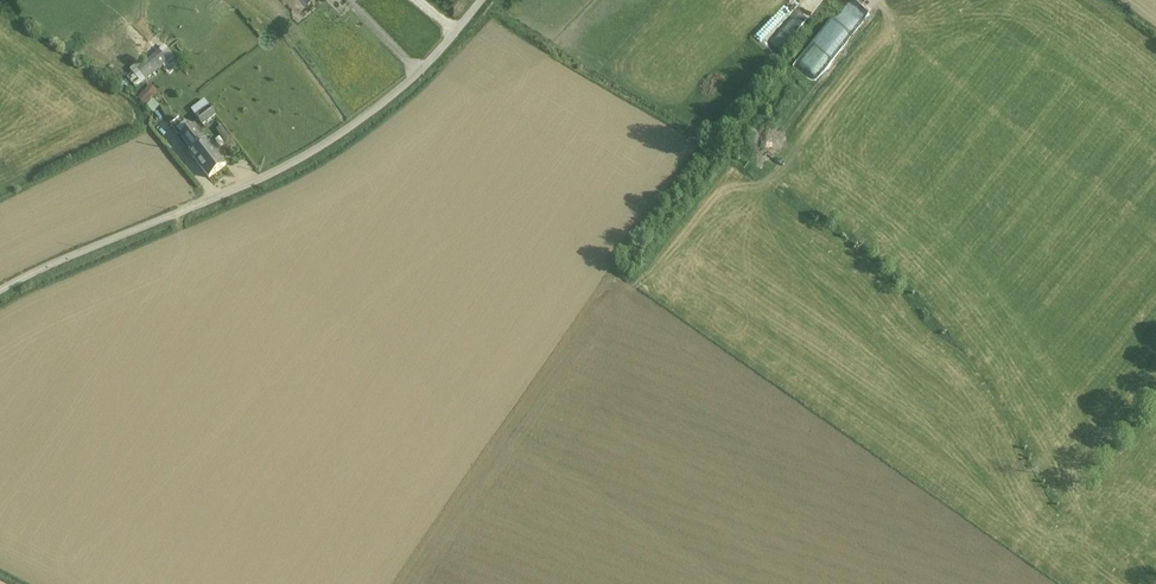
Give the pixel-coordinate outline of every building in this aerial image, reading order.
[(163,74),(137,56),(124,75),(150,93),(163,74)] [(209,106),(196,116),(203,124),(216,114),(209,106)] [(186,124),(176,132),(191,152),(202,144),(186,124)] [(226,165),(206,140),(202,144),(191,152),(189,153),(209,179),(226,165)]
